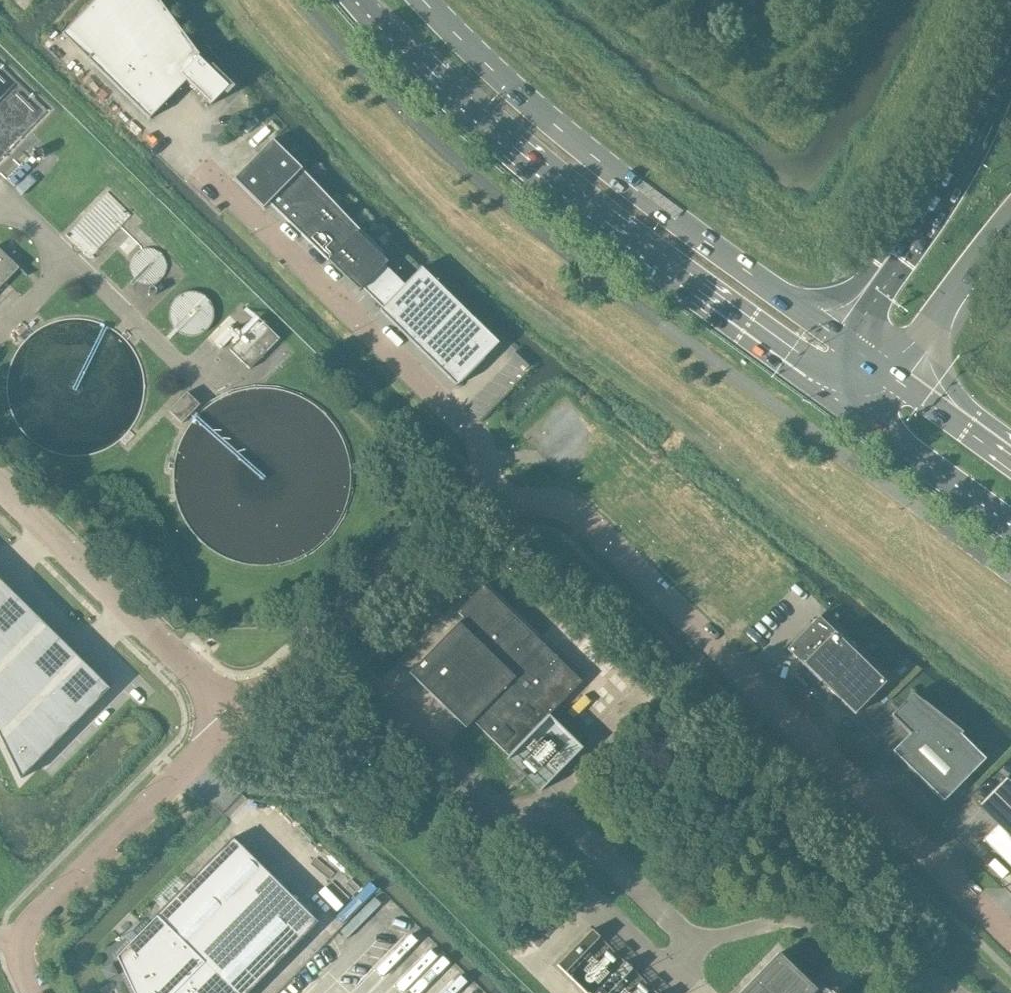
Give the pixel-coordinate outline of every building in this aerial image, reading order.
[(62,33),(149,118),(186,80),(210,104),(228,86),(203,62),(204,61),(159,0),(94,0),(62,33)] [(272,139),(233,178),(263,207),(269,201),(359,290),(387,261),(381,255),(379,253),(376,251),(374,247),(372,245),(367,241),(364,238),(362,235),(360,232),(358,229),(353,226),(350,223),(348,220),(346,217),(344,214),(338,210),(335,208),(333,205),(331,202),(329,199),(324,195),(321,193),(319,190),(317,187),(315,184),(309,180),(307,178),(304,175),(303,172),(300,169),(302,168),(272,139)] [(134,278),(136,280),(139,282),(142,283),(145,284),(148,284),(151,284),(154,283),(157,282),(160,280),(162,278),(165,272),(166,269),(167,266),(166,263),(165,260),(164,257),(160,252),(157,250),(155,249),(151,248),(148,248),(145,248),(142,248),(139,250),(137,252),(134,254),(132,256),(131,259),(130,262),(130,264),(130,269),(131,272),(132,275),(134,278)] [(18,268),(0,250),(0,286),(18,268)] [(214,318),(214,314),(214,310),(213,307),(212,303),(209,300),(207,297),(203,295),(200,293),(196,292),(192,291),(188,292),(184,293),(181,294),(178,297),(175,299),(172,302),(171,306),(170,310),(169,314),(170,317),(170,321),(172,324),(174,328),(176,330),(179,333),(183,334),(186,336),(190,336),(193,336),(197,336),(201,335),(204,333),(207,331),(209,328),(212,325),(213,322),(214,318)] [(258,319),(230,350),(250,368),(278,338),(258,319)] [(187,392),(168,411),(181,423),(199,404),(187,392)] [(21,779),(110,689),(0,580),(0,736),(21,779)] [(463,618),(409,672),(409,673),(465,728),(472,721),(508,756),(581,682),(482,586),(457,612),(463,618)] [(855,714),(886,683),(853,650),(820,616),(788,649),(821,682),(855,714)] [(962,735),(964,732),(914,693),(892,716),(910,734),(893,751),(945,802),(987,759),(962,735)] [(251,750),(265,764),(271,757),(257,743),(251,750)] [(1010,866),(1010,783),(1006,778),(978,806),(998,825),(984,840),(1010,866)] [(318,922),(232,838),(155,916),(156,918),(117,957),(134,992),(248,992),(318,922)] [(586,992),(587,992),(565,972),(599,937),(591,929),(556,965),(586,992)] [(820,983),(815,989),(777,953),(738,992),(830,992),(820,983)] [(632,969),(625,962),(594,992),(609,992),(632,969)]
